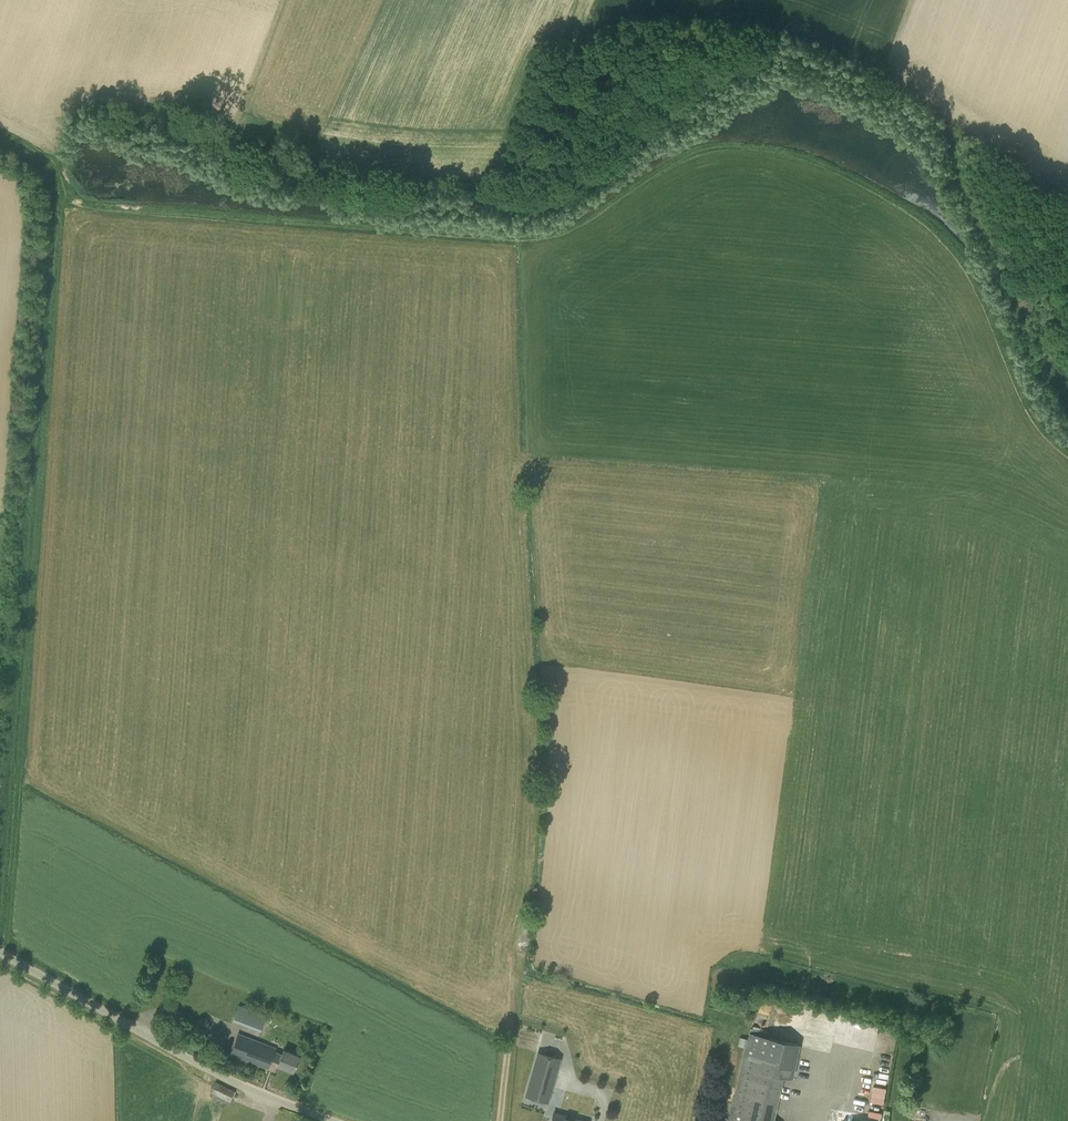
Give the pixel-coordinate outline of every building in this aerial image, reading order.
[(254,1027),(259,1014),(238,1006),(233,1019),(254,1027)] [(268,1069),(271,1060),(279,1063),(278,1065),(293,1070),(298,1056),(284,1050),(282,1054),(275,1051),(276,1048),(238,1033),(230,1054),(268,1069)] [(783,1077),(794,1080),(802,1046),(748,1034),(729,1120),(773,1120),(783,1077)] [(537,1051),(524,1096),(548,1103),(561,1058),(537,1051)] [(235,1092),(216,1082),(211,1092),(214,1094),(212,1100),(227,1107),(235,1092)] [(882,1117),(885,1107),(872,1104),(869,1114),(882,1117)] [(554,1113),(552,1120),(584,1120),(554,1113)]
